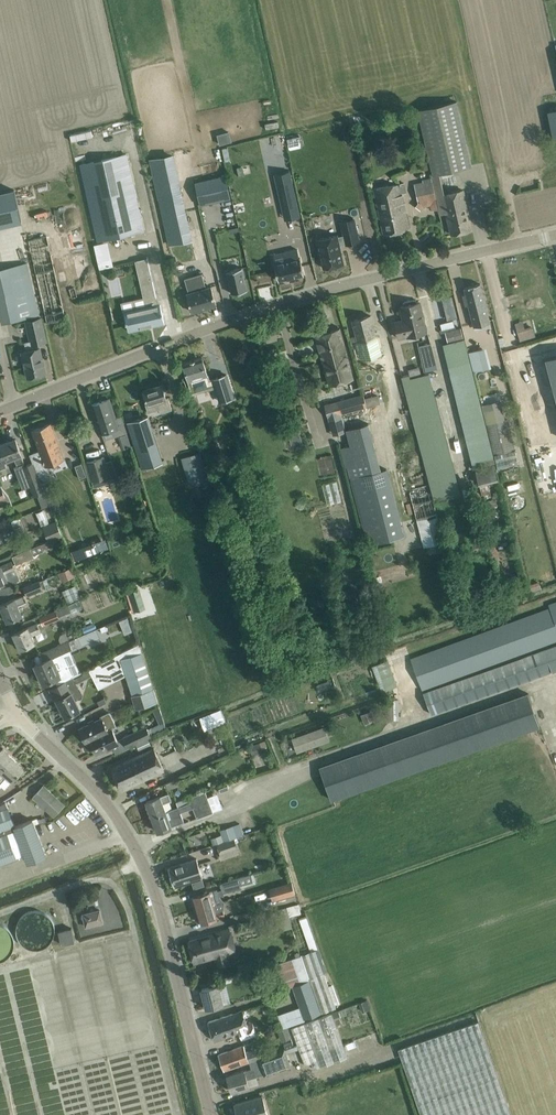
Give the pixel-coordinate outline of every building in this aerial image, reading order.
[(433,175),(472,165),(457,100),(417,109),(433,175)] [(267,108),(270,123),(280,121),(277,107),(267,108)] [(548,111),(553,138),(555,137),(555,109),(548,111)] [(92,130),(70,135),(72,141),(93,136),(92,130)] [(144,231),(141,220),(126,154),(80,165),(95,230),(98,241),(144,231)] [(238,157),(240,172),(258,170),(256,154),(238,157)] [(550,187),(555,186),(555,173),(547,176),(550,187)] [(226,174),(195,181),(200,204),(231,198),(226,174)] [(472,229),(470,219),(464,191),(446,195),(442,174),(432,176),(438,203),(440,214),(446,212),(451,234),(472,229)] [(430,205),(431,211),(437,209),(430,177),(422,179),(422,181),(413,183),(417,202),(415,206),(420,210),(423,207),(430,205)] [(304,218),(295,181),(280,185),(284,200),(286,199),(288,209),(286,209),(289,221),(304,218)] [(404,182),(373,188),(382,223),(384,234),(409,229),(407,218),(401,193),(406,192),(404,182)] [(22,221),(14,189),(13,189),(0,192),(0,226),(22,221)] [(302,203),(304,215),(318,214),(317,201),(302,203)] [(185,212),(163,217),(169,244),(177,242),(175,234),(189,231),(185,212)] [(265,220),(267,234),(280,232),(279,218),(265,220)] [(337,235),(317,240),(324,268),(344,263),(339,245),(346,243),(346,244),(359,241),(354,219),(341,222),(344,235),(337,236),(337,235)] [(65,318),(63,307),(48,235),(29,239),(45,311),(47,322),(65,318)] [(275,263),(274,263),(278,280),(304,275),(300,257),(299,258),(299,255),(297,249),(284,252),(286,261),(281,262),(275,263)] [(111,256),(97,259),(99,269),(113,266),(111,256)] [(147,258),(137,260),(138,266),(140,275),(150,273),(147,258)] [(0,269),(0,313),(2,323),(39,315),(28,263),(0,269)] [(234,269),(225,271),(227,277),(228,277),(229,279),(229,280),(232,293),(247,290),(245,279),(242,267),(234,269)] [(193,312),(217,305),(212,287),(207,289),(202,274),(185,279),(189,294),(187,294),(193,312)] [(147,306),(125,311),(126,317),(127,320),(126,320),(126,323),(127,322),(129,331),(165,323),(163,314),(163,312),(162,312),(160,303),(157,304),(157,303),(157,302),(153,283),(152,283),(142,285),(144,294),(147,306)] [(490,323),(483,294),(480,284),(464,288),(466,294),(463,295),(466,307),(469,306),(474,327),(490,323)] [(457,317),(452,296),(442,299),(447,320),(457,317)] [(419,324),(421,333),(427,332),(420,302),(417,303),(416,300),(414,299),(405,301),(403,303),(403,306),(400,306),(402,315),(411,313),(414,325),(419,324)] [(411,313),(402,315),(404,320),(395,322),(399,338),(407,336),(407,337),(421,333),(419,324),(414,325),(411,313)] [(356,335),(350,337),(352,348),(355,358),(380,351),(374,326),(371,315),(352,320),(356,335)] [(45,374),(40,348),(38,348),(37,344),(46,342),(41,318),(27,321),(31,340),(25,342),(27,351),(22,352),(23,354),(21,354),(23,362),(25,361),(28,377),(45,374)] [(440,323),(442,329),(454,326),(453,319),(440,323)] [(533,326),(516,331),(518,339),(535,335),(533,326)] [(461,327),(445,332),(448,342),(464,338),(461,327)] [(354,380),(342,340),(339,329),(316,336),(319,346),(330,387),(354,380)] [(448,342),(443,343),(449,367),(460,408),(462,424),(473,468),(475,468),(495,463),(483,415),(472,372),(467,352),(464,338),(448,342)] [(425,372),(436,369),(430,343),(419,345),(425,372)] [(548,358),(555,389),(555,356),(548,358)] [(212,391),(206,368),(202,358),(183,364),(187,374),(189,381),(200,377),(204,393),(212,391)] [(410,374),(401,377),(406,393),(429,485),(434,502),(461,495),(429,373),(410,378),(410,374)] [(148,413),(159,409),(160,413),(172,409),(168,397),(166,398),(162,385),(144,390),(148,404),(146,405),(148,413)] [(358,396),(337,401),(340,414),(367,406),(364,394),(358,396)] [(116,417),(113,409),(110,398),(92,404),(95,415),(101,434),(102,434),(104,440),(127,432),(121,416),(116,417)] [(141,469),(162,462),(164,461),(148,414),(126,422),(141,469)] [(505,419),(487,424),(495,454),(515,449),(507,418),(505,419)] [(298,419),(283,423),(287,435),(289,435),(291,444),(302,442),(299,432),(301,432),(298,419)] [(30,454),(33,464),(38,476),(41,483),(52,479),(47,465),(64,458),(55,433),(51,423),(33,430),(37,440),(40,450),(30,454)] [(369,423),(345,430),(355,465),(347,467),(368,545),(404,535),(386,470),(382,471),(369,423)] [(344,425),(335,428),(337,434),(345,432),(344,425)] [(87,432),(77,436),(80,444),(90,440),(87,432)] [(38,476),(33,464),(26,467),(24,463),(25,463),(19,449),(16,439),(0,445),(0,470),(8,467),(5,461),(14,458),(17,467),(15,468),(24,490),(31,487),(35,496),(44,492),(41,483),(38,476)] [(250,448),(241,450),(244,464),(253,462),(250,448)] [(199,451),(181,457),(188,482),(207,477),(199,451)] [(118,481),(113,465),(107,466),(105,457),(87,462),(94,488),(118,481)] [(81,463),(75,466),(80,479),(86,476),(81,463)] [(479,483),(498,478),(495,466),(476,471),(479,483)] [(328,503),(343,499),(338,479),(323,483),(328,503)] [(0,505),(10,501),(8,495),(2,489),(0,489),(0,505)] [(53,500),(48,501),(52,511),(57,510),(53,500)] [(423,546),(444,540),(437,515),(416,520),(423,546)] [(6,539),(3,532),(21,524),(19,517),(0,525),(0,542),(6,539)] [(50,540),(50,541),(63,536),(57,523),(45,528),(50,540)] [(50,540),(40,544),(42,549),(52,545),(50,541),(50,540)] [(35,556),(34,555),(31,548),(13,556),(17,564),(35,556)] [(4,583),(8,581),(4,574),(16,569),(12,561),(0,566),(0,584),(4,583)] [(541,579),(553,576),(551,566),(538,569),(541,579)] [(72,567),(58,573),(62,581),(76,576),(72,567)] [(40,581),(25,587),(29,594),(44,588),(40,581)] [(15,591),(12,585),(0,590),(0,595),(1,597),(15,591)] [(139,588),(126,592),(132,611),(145,607),(139,588)] [(7,621),(17,616),(22,614),(18,606),(28,602),(24,594),(10,600),(0,604),(7,621)] [(44,625),(60,618),(72,613),(69,605),(41,617),(44,625)] [(555,641),(555,625),(550,608),(410,658),(422,690),(555,641)] [(127,617),(119,620),(125,634),(133,630),(127,617)] [(20,649),(30,644),(36,642),(33,634),(42,631),(39,623),(23,629),(13,634),(20,649)] [(62,634),(59,639),(61,643),(69,639),(66,632),(62,634)] [(44,661),(35,665),(44,684),(54,679),(55,679),(58,685),(72,677),(62,653),(70,649),(73,648),(69,639),(61,643),(60,643),(40,652),(41,653),(44,661)] [(115,656),(102,662),(108,673),(122,665),(125,675),(136,709),(157,702),(140,647),(139,643),(115,655),(115,656)] [(555,670),(555,644),(423,692),(431,714),(555,670)] [(397,686),(387,660),(372,666),(382,692),(397,686)] [(63,696),(57,699),(61,708),(66,717),(76,712),(80,710),(75,700),(82,697),(83,695),(80,689),(78,684),(77,683),(75,678),(74,676),(72,677),(58,685),(59,687),(62,694),(63,696)] [(539,725),(528,693),(319,768),(330,800),(539,725)] [(104,697),(98,701),(100,706),(107,702),(104,697)] [(399,699),(388,699),(388,719),(399,719),(399,699)] [(221,710),(200,718),(205,730),(226,722),(221,710)] [(109,730),(113,728),(117,726),(109,711),(102,715),(103,717),(80,728),(87,743),(91,741),(90,741),(110,732),(109,730)] [(375,721),(371,711),(361,714),(365,724),(375,721)] [(146,725),(122,736),(128,748),(151,737),(146,725)] [(110,732),(90,741),(91,741),(97,754),(107,749),(112,746),(120,743),(118,738),(113,728),(109,730),(110,732)] [(292,739),(297,753),(329,741),(324,728),(292,739)] [(148,739),(136,744),(139,751),(151,745),(148,739)] [(261,748),(260,742),(250,746),(253,755),(263,752),(261,748)] [(13,757),(3,748),(0,751),(0,771),(13,757)] [(122,789),(132,784),(163,770),(153,748),(112,767),(122,789)] [(0,771),(0,782),(6,776),(10,780),(10,779),(12,780),(16,775),(24,767),(13,757),(0,771)] [(54,816),(64,804),(44,785),(33,797),(54,816)] [(172,826),(184,821),(180,812),(193,807),(197,818),(213,812),(205,791),(189,797),(188,796),(187,797),(189,802),(179,806),(166,811),(152,816),(157,832),(172,826)] [(152,816),(166,811),(163,803),(171,800),(169,793),(156,797),(146,801),(152,816)] [(24,850),(16,827),(15,826),(6,801),(2,803),(0,804),(0,864),(17,857),(15,854),(24,850)] [(15,826),(16,827),(24,850),(28,862),(46,855),(33,819),(23,823),(15,826)] [(219,830),(221,833),(210,837),(213,844),(223,840),(237,836),(233,825),(219,830)] [(221,843),(205,847),(208,857),(224,853),(221,843)] [(174,887),(185,883),(192,881),(194,888),(204,885),(196,859),(179,864),(168,867),(174,887)] [(226,879),(228,888),(257,883),(256,875),(226,879)] [(291,880),(278,884),(279,885),(269,888),(273,902),(295,895),(291,880)] [(194,895),(198,909),(223,901),(219,897),(216,889),(204,892),(194,895)] [(223,901),(198,909),(202,923),(212,920),(224,916),(222,910),(223,901)] [(286,906),(288,916),(303,912),(300,903),(286,906)] [(53,933),(53,929),(53,925),(51,922),(50,919),(47,916),(44,913),(41,911),(37,910),(34,910),(30,910),(26,911),(23,913),(20,915),(17,918),(15,921),(14,924),(13,928),(14,932),(14,936),(16,939),(18,942),(21,945),(24,947),(27,948),(31,949),(35,949),(38,949),(42,947),(45,945),(48,943),(50,940),(52,937),(53,933)] [(100,910),(87,913),(83,914),(86,926),(103,922),(100,910)] [(13,935),(9,930),(5,926),(0,924),(0,962),(1,962),(6,960),(10,956),(13,951),(14,946),(14,940),(13,935)] [(75,941),(72,927),(59,930),(62,944),(75,941)] [(227,953),(235,951),(229,928),(221,930),(210,933),(211,935),(188,941),(194,962),(216,956),(219,967),(230,964),(227,953)] [(337,1007),(316,947),(303,952),(311,978),(308,979),(309,980),(320,1013),(337,1007)] [(284,988),(292,986),(309,980),(308,979),(300,955),(275,963),(284,988)] [(254,970),(251,960),(237,964),(240,974),(254,970)] [(224,1004),(222,996),(220,988),(225,983),(224,978),(208,982),(209,987),(202,989),(206,1008),(224,1004)] [(320,1013),(309,980),(292,986),(304,1019),(320,1013)] [(367,999),(359,1002),(362,1012),(371,1009),(367,999)] [(252,1036),(249,1029),(243,1010),(219,1018),(208,1021),(215,1040),(225,1037),(240,1032),(242,1040),(252,1036)] [(339,1011),(332,1013),(335,1021),(341,1018),(339,1011)] [(335,1021),(332,1013),(291,1027),(305,1065),(311,1063),(313,1069),(348,1057),(335,1021)] [(419,1114),(511,1114),(479,1021),(398,1049),(418,1105),(416,1105),(419,1114)] [(277,1030),(282,1042),(292,1038),(287,1027),(277,1030)] [(261,1057),(261,1056),(259,1048),(246,1050),(244,1045),(229,1051),(218,1054),(224,1070),(250,1061),(261,1057)] [(285,1048),(261,1056),(261,1057),(250,1061),(252,1068),(238,1072),(228,1075),(232,1091),(243,1088),(249,1086),(247,1078),(264,1074),(264,1076),(291,1066),(285,1048)] [(262,1096),(235,1104),(238,1114),(268,1114),(262,1096)]
